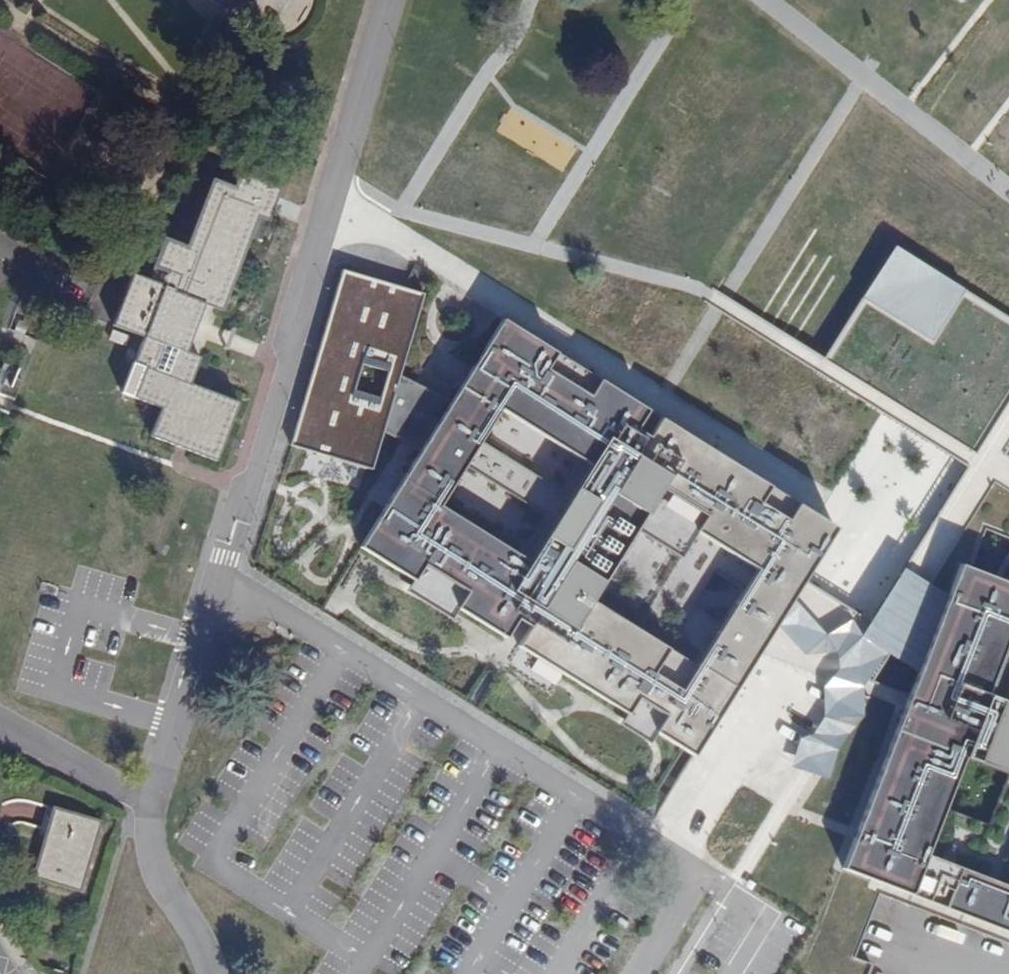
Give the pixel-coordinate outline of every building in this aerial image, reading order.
[(142,339),(124,395),(159,408),(149,435),(215,460),(238,400),(189,381),(198,357),(185,352),(179,349),(197,301),(204,304),(222,310),(239,268),(248,270),(255,253),(246,249),(257,218),(266,222),(278,190),(240,175),(234,189),(214,182),(187,249),(166,241),(155,267),(177,276),(171,290),(149,282),(130,276),(111,327),(142,339)] [(246,249),(255,253),(266,222),(257,218),(246,249)] [(828,354),(1008,470),(1008,318),(899,248),(828,354)] [(155,267),(149,282),(171,290),(177,276),(155,267)] [(654,742),(659,734),(697,757),(841,527),(667,419),(655,438),(641,429),(652,410),(508,321),(457,403),(399,375),(423,295),(345,271),(292,446),(372,469),(384,427),(430,448),(365,547),(415,579),(409,589),(455,618),(461,608),(508,639),(521,619),(534,627),(522,646),(628,715),(623,723),(654,742)] [(179,349),(185,352),(204,304),(197,301),(179,349)] [(370,497),(386,505),(401,474),(385,466),(370,497)] [(962,565),(846,869),(872,878),(868,888),(1008,940),(1008,885),(932,855),(970,758),(1008,773),(1008,697),(994,692),(1008,654),(1008,583),(962,565)] [(54,807),(34,876),(78,889),(98,820),(54,807)]
